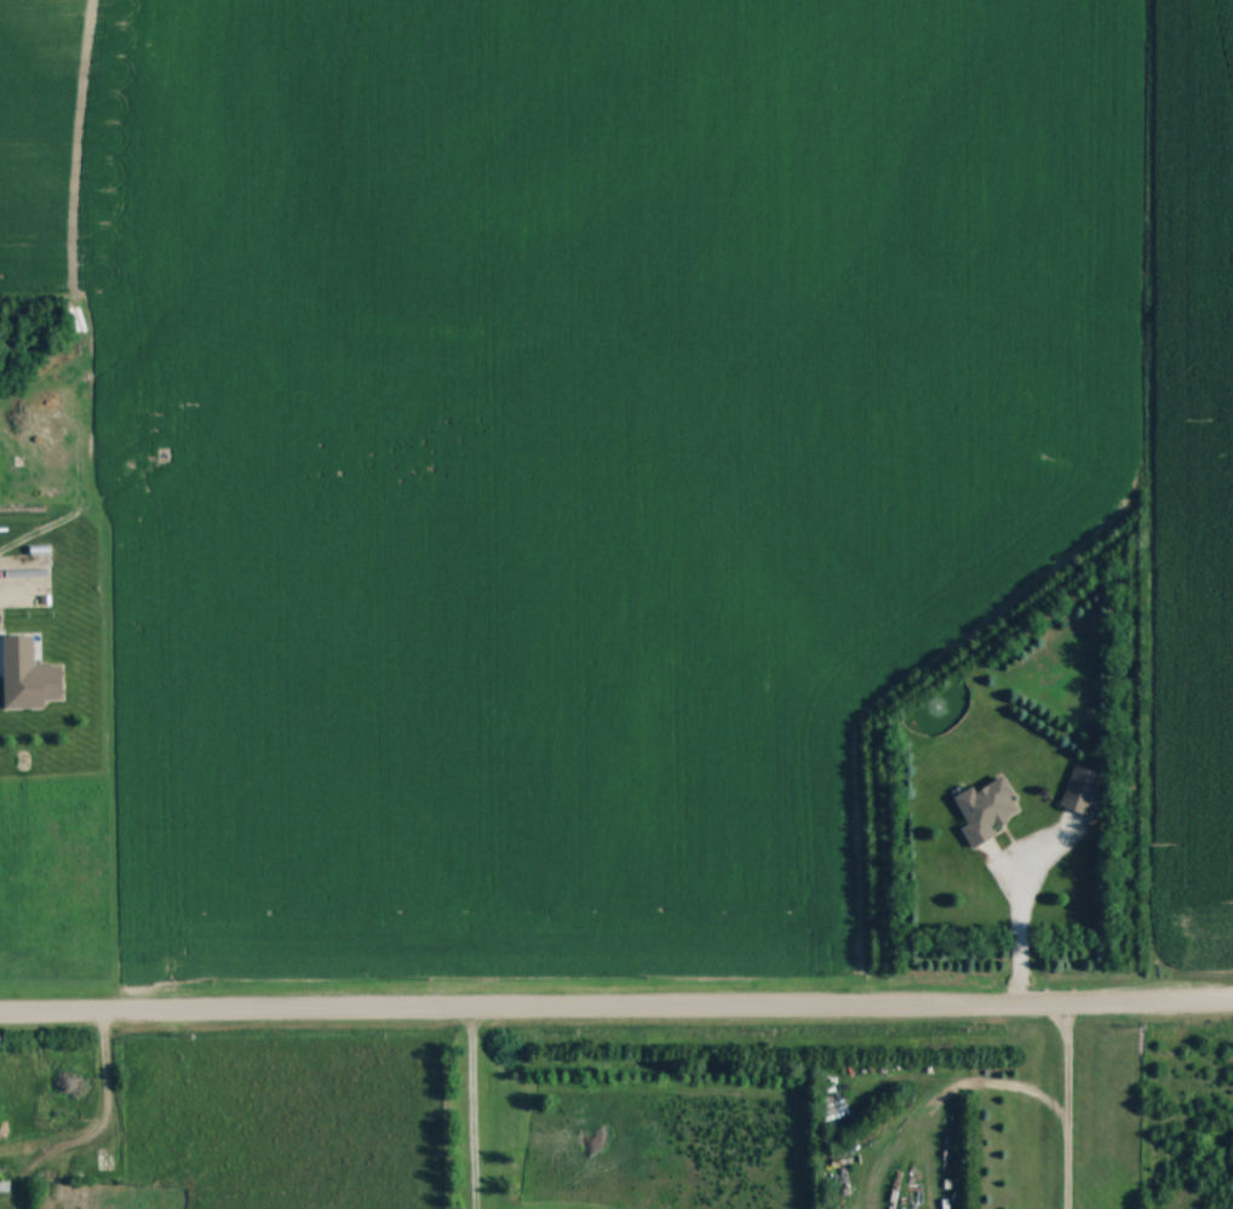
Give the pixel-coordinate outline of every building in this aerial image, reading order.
[(1062,804),(1088,814),(1103,774),(1076,764),(1062,804)] [(979,790),(976,786),(957,797),(971,823),(964,828),(975,846),(1014,825),(1009,816),(1023,808),(1004,776),(979,790)] [(9,1120),(0,1119),(0,1139),(7,1139),(9,1120)]
